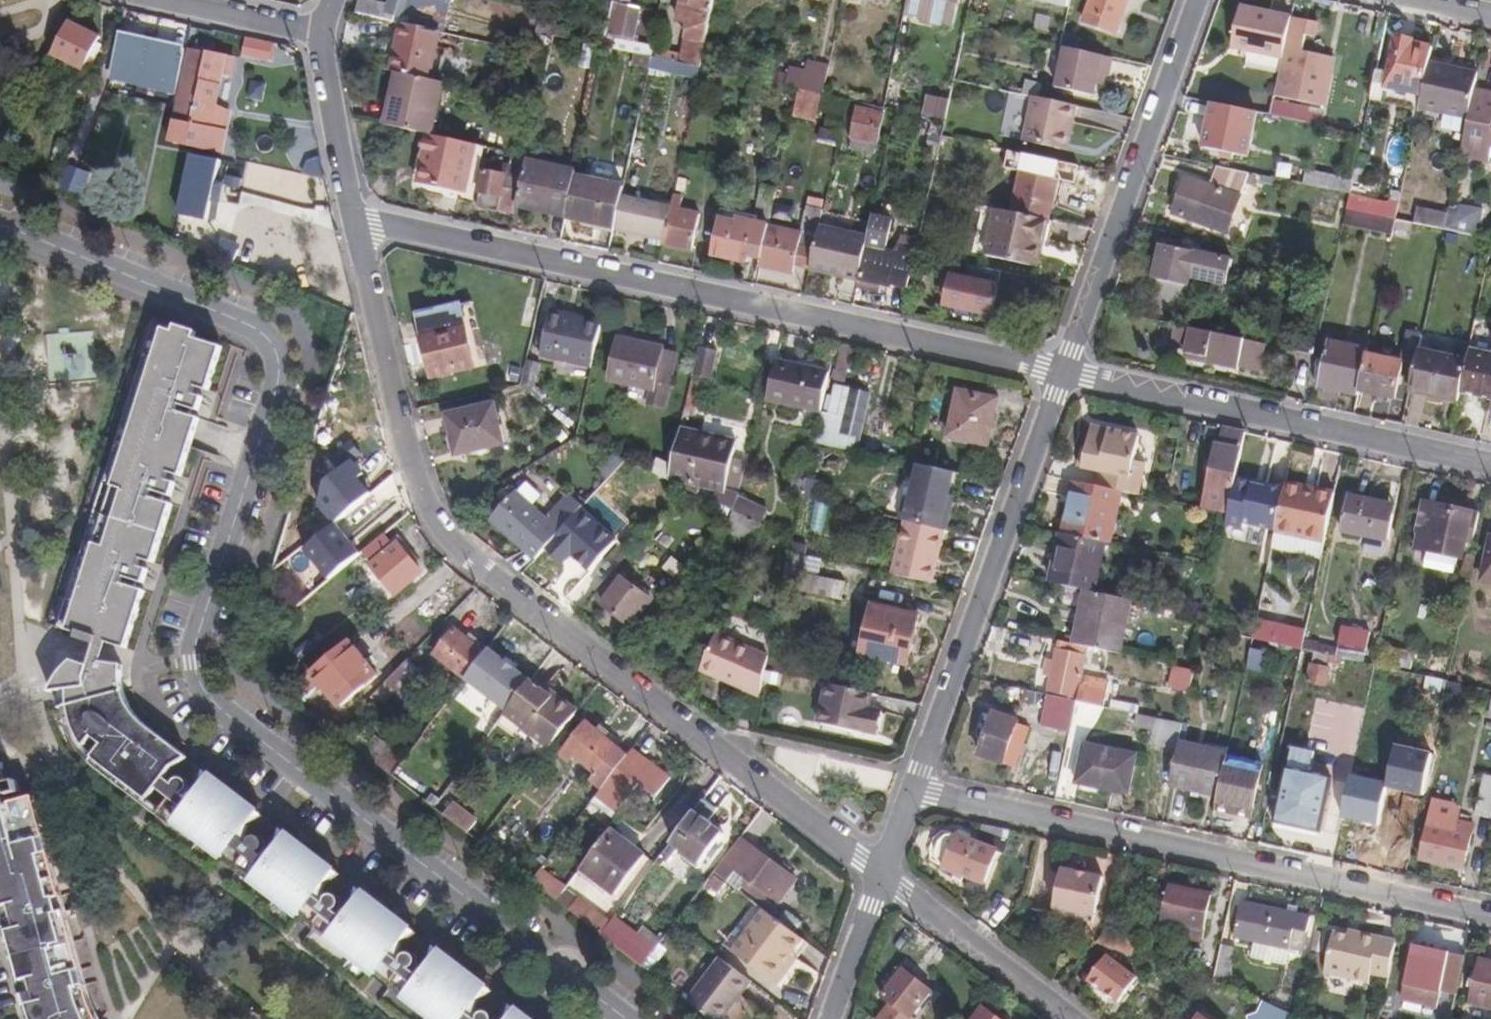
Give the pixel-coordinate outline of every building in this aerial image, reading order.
[(381,8),(353,2),(350,15),(393,25),(430,33),(434,34),(441,0),(383,0),(381,8)] [(644,49),(642,59),(662,64),(692,70),(707,0),(684,0),(678,28),(689,30),(682,60),(648,53),(649,50),(644,49)] [(1110,38),(1116,8),(1117,0),(1083,0),(1076,31),(1110,38)] [(944,20),(947,6),(928,2),(925,16),(944,20)] [(634,12),(604,6),(595,49),(625,55),(642,59),(644,49),(626,46),(634,12)] [(1277,51),(1284,20),(1233,9),(1229,29),(1224,51),(1275,62),(1277,51)] [(549,16),(532,13),(523,55),(540,59),(545,38),(547,27),(549,16)] [(1042,31),(1045,17),(1030,14),(1028,28),(1042,31)] [(95,39),(65,24),(49,56),(83,73),(91,59),(86,56),(95,39)] [(386,56),(383,72),(389,74),(419,80),(430,33),(393,25),(390,38),(386,56)] [(565,31),(547,27),(545,38),(563,42),(565,31)] [(1056,33),(1053,47),(1056,48),(1067,50),(1070,37),(1056,33)] [(1421,65),(1424,49),(1418,48),(1418,44),(1403,41),(1388,38),(1378,87),(1415,95),(1421,65)] [(173,94),(181,54),(118,41),(110,81),(173,94)] [(229,53),(237,55),(239,46),(231,44),(229,53)] [(239,46),(237,55),(247,57),(249,48),(239,46)] [(1067,50),(1056,48),(1047,88),(1085,97),(1087,86),(1090,74),(1096,76),(1100,77),(1102,67),(1104,59),(1067,50)] [(196,149),(217,154),(222,131),(216,130),(217,122),(208,120),(214,90),(221,56),(188,49),(173,122),(201,127),(196,149)] [(1297,56),(1277,51),(1275,62),(1267,96),(1315,106),(1322,76),(1313,75),(1317,60),(1297,56)] [(640,71),(642,59),(625,55),(622,67),(640,71)] [(660,75),(662,64),(642,59),(640,71),(660,75)] [(814,96),(820,69),(798,64),(795,75),(779,71),(776,88),(791,91),(814,96)] [(1443,70),(1421,65),(1415,95),(1413,105),(1461,115),(1465,99),(1469,75),(1443,70)] [(884,72),(875,109),(887,112),(937,123),(943,94),(895,83),(897,75),(884,72)] [(377,107),(373,125),(419,135),(425,137),(437,84),(419,80),(389,74),(385,89),(381,107),(377,107)] [(1090,74),(1087,86),(1099,86),(1096,76),(1090,74)] [(528,91),(531,79),(520,76),(517,89),(528,91)] [(1465,99),(1461,115),(1452,160),(1478,165),(1480,159),(1490,161),(1490,90),(1488,104),(1465,99)] [(808,124),(814,96),(791,91),(784,119),(808,124)] [(530,107),(531,100),(516,97),(515,104),(530,107)] [(832,125),(837,101),(817,97),(814,113),(817,114),(815,122),(832,125)] [(1069,107),(1023,97),(1014,138),(1052,146),(1056,131),(1064,133),(1067,117),(1069,107)] [(875,109),(851,104),(843,139),(845,140),(867,145),(873,117),(886,120),(887,112),(875,109)] [(1256,116),(1207,105),(1204,120),(1197,151),(1246,162),(1256,116)] [(1296,114),(1265,107),(1262,118),(1296,125),(1298,118),(1295,118),(1296,114)] [(1296,125),(1311,128),(1314,116),(1299,113),(1298,118),(1296,125)] [(1056,131),(1052,146),(1060,148),(1064,133),(1056,131)] [(825,149),(829,133),(822,132),(818,147),(825,149)] [(938,142),(940,136),(932,134),(928,150),(936,152),(938,142)] [(425,137),(419,135),(414,156),(421,158),(415,185),(458,194),(469,146),(425,137)] [(869,152),(871,145),(867,145),(845,140),(844,147),(869,152)] [(838,152),(841,142),(836,141),(833,151),(838,152)] [(946,144),(938,142),(936,152),(944,154),(946,144)] [(421,158),(414,156),(408,155),(407,164),(413,165),(408,187),(464,200),(476,148),(469,146),(458,194),(415,185),(421,158)] [(510,170),(512,162),(513,157),(479,149),(474,174),(484,176),(486,165),(510,170)] [(12,173),(17,162),(0,154),(0,168),(12,173)] [(176,216),(205,222),(213,184),(218,162),(189,156),(176,216)] [(505,194),(510,195),(517,163),(512,162),(510,170),(505,194)] [(510,195),(507,207),(532,213),(557,218),(566,178),(567,174),(517,163),(510,195)] [(500,215),(505,194),(510,170),(486,165),(484,176),(474,174),(466,208),(478,210),(500,215)] [(1164,219),(1217,240),(1232,196),(1238,177),(1208,170),(1202,186),(1178,178),(1172,197),(1164,219)] [(78,178),(60,171),(53,190),(71,197),(78,178)] [(1343,196),(1346,185),(1298,174),(1296,186),(1343,196)] [(1004,216),(1038,224),(1042,205),(1047,183),(1013,176),(1004,216)] [(1244,190),(1248,180),(1238,177),(1232,196),(1236,198),(1241,189),(1244,190)] [(566,178),(557,218),(587,224),(605,228),(613,193),(614,188),(566,178)] [(762,221),(769,189),(754,186),(748,218),(762,221)] [(613,193),(605,228),(629,233),(655,239),(662,203),(613,193)] [(673,199),(664,197),(662,203),(655,239),(653,244),(667,247),(683,250),(691,215),(670,210),(673,199)] [(1381,206),(1343,198),(1340,210),(1379,218),(1389,220),(1393,204),(1382,202),(1381,206)] [(1476,212),(1443,205),(1437,232),(1470,238),(1476,212)] [(811,228),(815,213),(799,209),(793,235),(760,228),(752,266),(768,270),(787,273),(788,265),(792,247),(807,250),(811,228)] [(1436,231),(1440,215),(1411,209),(1407,224),(1436,231)] [(1340,210),(1336,227),(1375,235),(1379,218),(1340,210)] [(995,214),(981,211),(971,257),(985,260),(995,214)] [(1036,235),(1038,224),(1004,216),(995,214),(985,260),(1022,268),(1027,248),(1033,249),(1036,235)] [(865,219),(861,238),(852,282),(850,288),(860,291),(871,293),(872,286),(881,288),(882,284),(900,288),(907,255),(908,252),(889,248),(888,254),(878,252),(885,223),(865,219)] [(1406,224),(1389,220),(1387,231),(1403,235),(1406,224)] [(746,228),(710,221),(703,256),(721,260),(738,264),(746,228)] [(861,238),(811,228),(807,250),(803,268),(802,271),(852,282),(861,238)] [(1485,241),(1482,254),(1490,256),(1490,243),(1485,241)] [(803,268),(807,250),(792,247),(788,265),(803,268)] [(1028,269),(1033,249),(1027,248),(1022,268),(1028,269)] [(1218,288),(1223,263),(1152,249),(1148,269),(1145,282),(1147,283),(1142,309),(1174,316),(1182,280),(1218,288)] [(990,275),(971,271),(968,284),(941,278),(934,308),(957,313),(981,318),(990,275)] [(466,304),(439,309),(443,330),(457,327),(471,324),(466,304)] [(443,330),(439,309),(409,316),(415,344),(423,380),(467,370),(457,327),(443,330)] [(580,370),(591,322),(562,316),(540,311),(530,358),(580,370)] [(167,321),(155,317),(61,619),(72,622),(70,627),(90,634),(92,628),(99,630),(119,636),(137,579),(128,576),(131,568),(136,569),(140,557),(135,555),(138,548),(146,551),(165,492),(156,489),(158,481),(164,483),(167,471),(162,469),(165,461),(174,464),(183,435),(170,431),(179,402),(182,403),(185,395),(192,397),(195,386),(189,384),(192,376),(202,379),(215,336),(187,328),(190,320),(169,314),(167,321)] [(155,317),(148,315),(54,616),(61,619),(155,317)] [(1237,341),(1164,326),(1160,346),(1177,350),(1175,358),(1213,366),(1231,370),(1237,341)] [(1412,352),(1415,337),(1400,334),(1394,363),(1409,366),(1412,352)] [(638,389),(657,393),(666,355),(651,352),(652,349),(635,345),(607,339),(598,380),(638,389)] [(1237,341),(1231,370),(1251,374),(1257,346),(1237,341)] [(1330,392),(1351,397),(1351,393),(1359,356),(1360,351),(1322,342),(1312,388),(1330,392)] [(708,352),(691,348),(685,374),(693,376),(702,378),(708,352)] [(1490,413),(1490,357),(1463,351),(1461,363),(1454,395),(1471,399),(1484,401),(1482,411),(1490,413)] [(1409,366),(1403,394),(1420,397),(1452,404),(1454,395),(1461,363),(1412,352),(1409,366)] [(1359,356),(1351,393),(1362,396),(1386,401),(1394,363),(1359,356)] [(516,363),(511,387),(524,390),(530,366),(516,363)] [(816,412),(824,375),(801,369),(772,363),(764,400),(816,412)] [(837,380),(841,367),(831,364),(827,377),(837,380)] [(684,412),(693,376),(685,374),(676,410),(684,412)] [(524,390),(511,387),(528,404),(531,391),(524,390)] [(809,444),(853,453),(865,394),(849,391),(831,387),(825,415),(816,414),(809,444)] [(654,406),(657,393),(638,389),(635,402),(654,406)] [(940,439),(979,448),(985,423),(989,403),(950,394),(940,439)] [(452,456),(497,446),(488,406),(443,416),(448,438),(452,456)] [(567,441),(552,426),(545,433),(554,449),(567,441)] [(1124,469),(1131,438),(1082,427),(1072,472),(1111,480),(1108,493),(1132,498),(1137,472),(1124,469)] [(1230,483),(1241,433),(1231,431),(1218,428),(1215,443),(1211,442),(1196,511),(1223,517),(1230,483)] [(704,438),(673,431),(664,469),(660,486),(689,499),(691,488),(718,492),(719,487),(724,461),(728,443),(704,438)] [(660,486),(664,469),(648,461),(643,478),(660,486)] [(737,464),(724,461),(719,487),(732,489),(737,464)] [(900,522),(939,531),(944,510),(940,509),(944,495),(948,496),(954,474),(914,464),(906,496),(899,500),(895,520),(900,522)] [(333,485),(321,507),(335,523),(376,495),(363,479),(367,475),(359,467),(333,485)] [(1239,525),(1270,532),(1279,490),(1261,487),(1261,490),(1245,487),(1244,482),(1234,480),(1230,483),(1223,517),(1220,527),(1237,531),(1239,525)] [(798,501),(801,486),(789,483),(785,500),(798,502),(798,501)] [(1096,546),(1108,493),(1065,483),(1060,507),(1053,536),(1096,546)] [(1289,485),(1281,483),(1279,490),(1270,532),(1320,542),(1329,500),(1297,493),(1299,487),(1289,485)] [(814,486),(802,484),(801,486),(798,501),(811,504),(814,486)] [(1330,493),(1299,487),(1297,493),(1329,500),(1330,493)] [(533,556),(575,510),(559,496),(537,519),(509,494),(485,520),(501,535),(519,551),(523,547),(533,556)] [(940,509),(944,510),(948,496),(944,495),(940,509)] [(737,521),(742,504),(723,496),(720,503),(716,511),(729,516),(737,521)] [(716,511),(720,503),(711,498),(706,506),(716,511)] [(1333,534),(1359,539),(1376,543),(1379,543),(1386,509),(1362,504),(1340,499),(1333,534)] [(767,523),(742,504),(737,521),(747,526),(751,528),(759,532),(767,523)] [(1458,545),(1464,515),(1444,511),(1417,505),(1410,533),(1413,534),(1410,551),(1452,560),(1465,546),(1458,545)] [(1471,517),(1464,515),(1458,545),(1465,546),(1471,517)] [(747,526),(737,521),(729,516),(720,536),(730,540),(739,543),(747,526)] [(926,583),(939,531),(900,522),(887,574),(926,583)] [(335,523),(303,548),(328,580),(359,554),(335,523)] [(754,542),(759,532),(751,528),(747,539),(754,542)] [(576,536),(565,548),(587,568),(598,556),(576,536)] [(1053,536),(1051,536),(1040,586),(1074,594),(1085,596),(1096,546),(1053,536)] [(369,569),(394,598),(421,575),(413,566),(416,562),(408,553),(404,556),(398,549),(394,545),(390,548),(380,537),(360,555),(371,567),(369,569)] [(713,537),(699,555),(707,561),(720,542),(713,537)] [(1376,543),(1359,539),(1356,555),(1373,558),(1376,543)] [(1490,586),(1490,541),(1486,540),(1477,583),(1490,586)] [(519,551),(529,560),(533,556),(523,547),(519,551)] [(587,568),(565,548),(552,562),(574,583),(587,568)] [(798,576),(802,559),(783,555),(780,569),(796,573),(795,575),(798,576)] [(574,583),(552,562),(547,568),(557,577),(569,588),(574,583)] [(835,601),(838,585),(798,576),(795,575),(796,573),(780,569),(775,588),(835,601)] [(624,590),(607,576),(587,600),(604,614),(621,628),(642,604),(633,597),(637,593),(628,585),(624,590)] [(1121,604),(1085,596),(1074,594),(1069,617),(1063,647),(1110,657),(1121,604)] [(854,655),(900,665),(906,638),(911,615),(865,605),(854,655)] [(1269,625),(1250,621),(1246,640),(1295,651),(1297,641),(1299,632),(1282,628),(1281,631),(1268,628),(1269,625)] [(1334,659),(1356,664),(1363,632),(1337,627),(1332,649),(1330,658),(1334,659)] [(90,634),(84,653),(91,655),(93,650),(99,630),(92,628),(90,634)] [(461,679),(481,653),(461,638),(451,630),(432,656),(461,679)] [(732,691),(751,700),(760,660),(707,637),(690,673),(732,691)] [(1244,648),(1246,640),(1231,637),(1230,644),(1244,648)] [(407,648),(398,641),(389,650),(398,658),(407,648)] [(1311,644),(1297,641),(1295,651),(1308,653),(1309,654),(1311,644)] [(286,693),(298,703),(316,685),(337,708),(373,676),(356,656),(343,642),(286,693)] [(1330,658),(1332,649),(1311,644),(1309,654),(1330,658)] [(509,667),(484,648),(481,653),(461,679),(503,710),(525,682),(526,680),(509,667)] [(1474,666),(1477,652),(1464,649),(1461,663),(1474,666)] [(93,650),(91,655),(84,653),(69,650),(62,673),(62,678),(61,695),(67,714),(75,732),(78,735),(86,725),(95,732),(86,744),(140,787),(152,770),(154,768),(151,765),(154,762),(157,764),(166,753),(181,743),(131,705),(123,693),(117,676),(115,654),(93,650)] [(1262,654),(1244,650),(1240,669),(1258,673),(1262,654)] [(1051,700),(1068,704),(1097,710),(1101,693),(1079,689),(1081,679),(1081,678),(1074,676),(1078,658),(1049,652),(1046,667),(1039,666),(1037,672),(1036,678),(1044,679),(1041,693),(1052,695),(1051,700)] [(1332,665),(1334,659),(1330,658),(1309,654),(1308,653),(1302,681),(1318,685),(1323,663),(1332,665)] [(406,660),(374,694),(382,702),(394,689),(404,699),(424,677),(406,660)] [(1187,674),(1167,669),(1162,691),(1182,695),(1187,674)] [(61,695),(62,678),(53,679),(52,696),(55,696),(61,720),(69,732),(81,750),(165,812),(168,808),(173,803),(158,791),(153,797),(140,787),(86,744),(78,735),(75,732),(67,714),(61,695)] [(1101,693),(1103,683),(1081,679),(1079,689),(1101,693)] [(1477,686),(1453,681),(1452,685),(1456,686),(1476,690),(1477,686)] [(539,760),(574,713),(564,705),(553,697),(550,701),(539,693),(525,682),(503,710),(492,725),(539,760)] [(1453,701),(1456,686),(1452,685),(1442,683),(1439,698),(1453,701)] [(864,709),(867,694),(821,684),(811,724),(855,734),(856,729),(869,732),(872,722),(874,712),(864,709)] [(550,701),(553,697),(546,688),(539,693),(550,701)] [(1028,695),(1013,692),(1011,705),(1025,708),(1028,695)] [(1490,715),(1490,697),(1486,696),(1482,713),(1490,715)] [(1034,727),(1062,733),(1068,704),(1051,700),(1040,698),(1034,727)] [(978,750),(1015,758),(1022,722),(985,715),(982,731),(978,750)] [(1142,745),(1170,751),(1170,748),(1175,727),(1129,717),(1127,728),(1145,732),(1142,745)] [(600,789),(626,755),(602,736),(582,721),(571,737),(557,756),(567,763),(572,757),(594,773),(589,780),(600,789)] [(1119,799),(1128,757),(1077,746),(1068,788),(1090,793),(1119,799)] [(1170,751),(1161,789),(1190,796),(1210,800),(1215,779),(1219,759),(1170,748),(1170,751)] [(610,819),(637,783),(653,796),(666,779),(647,764),(629,751),(626,755),(600,789),(589,804),(610,819)] [(166,781),(158,791),(173,803),(168,808),(217,845),(232,825),(252,799),(199,757),(195,772),(191,776),(180,783),(176,786),(167,779),(166,781)] [(167,779),(176,786),(180,783),(157,764),(154,762),(151,765),(154,768),(152,770),(166,781),(167,779)] [(2,893),(9,916),(2,918),(16,968),(23,966),(30,988),(23,990),(28,1010),(31,1018),(84,1018),(93,1007),(88,998),(82,984),(26,784),(4,789),(2,782),(12,780),(8,768),(0,771),(0,893),(2,893)] [(1290,829),(1313,834),(1319,807),(1325,808),(1330,784),(1282,774),(1271,825),(1290,829)] [(1210,800),(1207,815),(1225,819),(1244,823),(1252,786),(1215,779),(1210,800)] [(1478,782),(1471,815),(1488,819),(1490,804),(1490,785),(1478,782)] [(713,812),(700,802),(668,844),(698,866),(720,836),(713,831),(704,824),(713,812)] [(467,833),(475,822),(451,804),(443,815),(467,833)] [(270,833),(256,843),(258,845),(256,849),(240,837),(236,841),(239,843),(234,849),(248,860),(244,865),(292,902),(308,882),(319,869),(333,860),(274,815),(270,833)] [(256,843),(232,825),(217,845),(216,847),(242,867),(244,865),(248,860),(234,849),(239,843),(236,841),(240,837),(256,849),(258,845),(256,843)] [(1456,873),(1465,830),(1448,826),(1446,837),(1420,832),(1413,864),(1435,869),(1456,873)] [(971,829),(964,843),(992,855),(1000,835),(971,829)] [(640,856),(607,832),(576,872),(608,897),(640,856)] [(992,855),(964,843),(957,839),(944,837),(936,846),(934,851),(933,855),(934,863),(940,871),(979,887),(992,855)] [(759,855),(737,839),(720,861),(743,878),(738,885),(762,903),(768,896),(773,901),(790,878),(759,855)] [(672,853),(665,848),(652,865),(657,869),(661,864),(663,866),(672,853)] [(1072,849),(1068,864),(1110,874),(1114,859),(1072,849)] [(738,885),(743,878),(720,861),(712,872),(735,889),(738,885)] [(1054,870),(1046,909),(1088,918),(1096,879),(1073,874),(1054,870)] [(554,902),(562,892),(563,890),(539,872),(530,883),(554,902)] [(410,918),(351,874),(347,890),(329,899),(325,903),(318,898),(311,907),(325,918),(320,924),(370,961),(386,940),(395,928),(410,918)] [(704,886),(711,892),(718,884),(711,878),(704,886)] [(329,899),(308,882),(292,902),(291,905),(318,926),(320,924),(325,918),(311,907),(318,898),(325,903),(329,899)] [(1194,942),(1204,898),(1186,894),(1160,889),(1153,922),(1181,927),(1178,939),(1194,942)] [(554,902),(585,925),(593,915),(562,892),(554,902)] [(9,967),(21,1007),(26,1018),(31,1018),(28,1010),(23,990),(30,988),(23,966),(16,968),(2,918),(9,916),(2,893),(0,893),(0,936),(9,967)] [(731,954),(762,912),(753,905),(722,947),(731,954)] [(1282,953),(1293,955),(1301,919),(1268,912),(1235,905),(1227,941),(1247,946),(1282,953)] [(1088,918),(1046,909),(1044,918),(1086,927),(1088,918)] [(791,957),(802,942),(762,912),(731,954),(776,987),(781,979),(788,971),(783,967),(791,957)] [(640,968),(656,947),(659,944),(638,929),(628,943),(606,926),(599,936),(640,968)] [(1101,928),(1089,944),(1101,956),(1106,948),(1112,934),(1101,928)] [(428,933),(423,949),(407,957),(413,962),(409,965),(393,953),(389,956),(393,959),(388,966),(401,976),(398,981),(447,1018),(462,999),(481,973),(428,933)] [(1112,934),(1106,948),(1122,954),(1128,941),(1112,934)] [(1364,977),(1381,981),(1389,944),(1369,939),(1352,936),(1351,941),(1340,939),(1327,936),(1318,976),(1362,986),(1364,977)] [(407,957),(386,940),(370,961),(369,963),(396,983),(398,981),(401,976),(388,966),(393,959),(389,956),(393,953),(409,965),(413,962),(407,957)] [(1192,963),(1195,949),(1180,946),(1177,960),(1192,963)] [(1279,968),(1282,953),(1247,946),(1244,961),(1279,968)] [(640,968),(647,973),(663,952),(656,947),(640,968)] [(1449,998),(1458,959),(1430,953),(1406,947),(1394,999),(1430,1008),(1433,995),(1449,998)] [(1229,951),(1214,948),(1207,979),(1222,986),(1229,951)] [(703,1018),(718,1018),(727,1007),(747,979),(717,957),(683,1004),(703,1018)] [(796,960),(791,957),(783,967),(788,971),(796,960)] [(1095,993),(1110,1003),(1127,981),(1099,960),(1082,983),(1095,993)] [(1472,963),(1463,1006),(1490,1012),(1490,967),(1472,963)] [(875,996),(904,1018),(924,992),(907,979),(895,970),(875,996)] [(1197,993),(1249,1018),(1254,1018),(1263,1018),(1269,1008),(1222,986),(1207,979),(1197,993)] [(504,991),(503,994),(500,1007),(484,1016),(477,1018),(541,1018),(504,991)] [(1290,1018),(1294,1001),(1276,995),(1270,1009),(1281,1014),(1290,1018)] [(462,999),(447,1018),(468,1018),(471,1014),(477,1018),(484,1016),(462,999)] [(965,1018),(992,1018),(989,1017),(975,1006),(965,1018)] [(1281,1014),(1270,1009),(1269,1008),(1263,1018),(1254,1018),(1279,1018),(1281,1014)]
